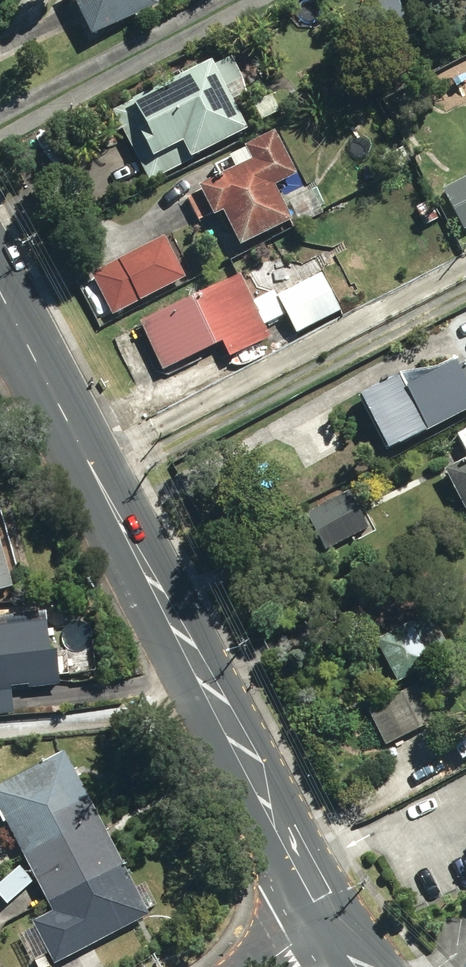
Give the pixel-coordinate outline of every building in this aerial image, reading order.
[(87,40),(155,6),(152,0),(67,0),(87,40)] [(387,42),(407,36),(396,0),(390,0),(376,4),(387,42)] [(110,114),(147,184),(245,132),(223,91),(240,82),(227,58),(211,67),(209,64),(134,104),(133,102),(110,114)] [(250,107),(259,123),(277,113),(269,97),(250,107)] [(219,215),(238,251),(289,223),(271,189),(294,177),(271,134),(242,150),(243,152),(212,167),(219,179),(195,191),(210,221),(219,215)] [(462,232),(465,230),(465,180),(442,193),(462,232)] [(89,277),(110,318),(183,281),(161,239),(89,277)] [(136,328),(159,375),(219,345),(227,361),(268,340),(262,327),(284,316),(294,335),(338,313),(320,277),(275,299),(271,293),(250,303),(237,277),(136,328)] [(465,414),(465,365),(455,371),(453,368),(404,394),(396,379),(354,401),(384,457),(465,414)] [(454,438),(465,461),(465,432),(454,438)] [(465,522),(465,462),(440,475),(465,522)] [(304,517),(322,553),(365,531),(346,494),(304,517)] [(9,591),(0,562),(0,594),(9,591)] [(372,645),(394,686),(450,656),(429,615),(372,645)] [(0,632),(0,695),(8,694),(8,692),(23,690),(24,693),(54,690),(50,659),(45,659),(42,627),(0,632)] [(365,711),(384,748),(434,723),(415,686),(365,711)] [(49,966),(55,966),(145,921),(60,755),(0,786),(0,821),(49,915),(28,926),(49,966)] [(42,957),(32,963),(34,966),(47,966),(42,957)]
